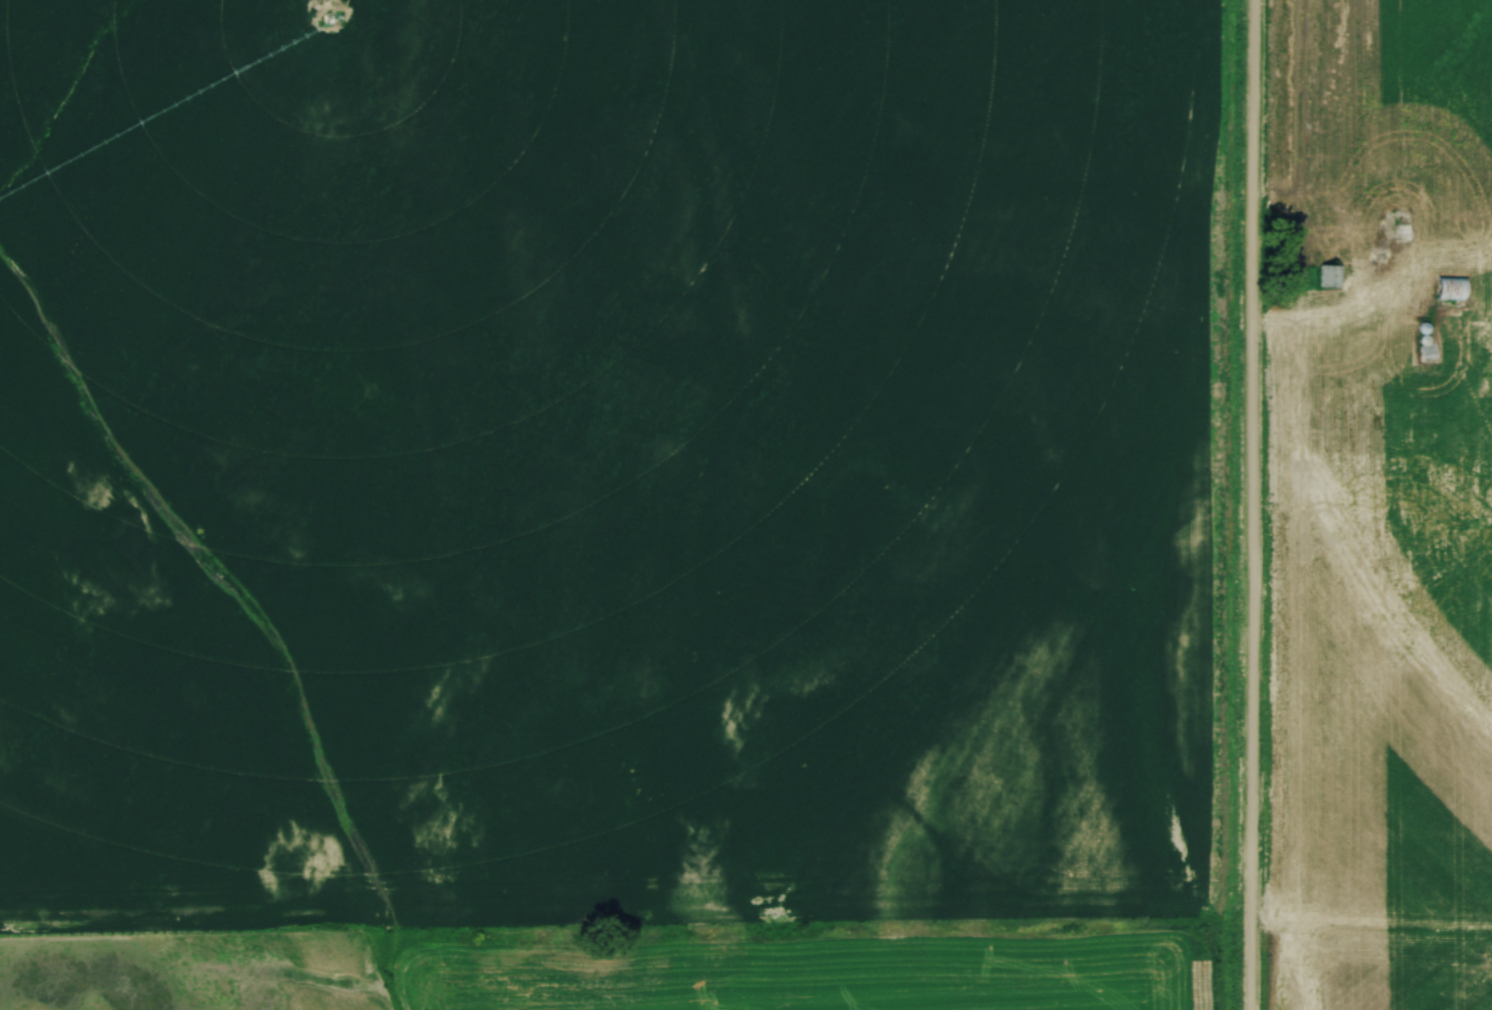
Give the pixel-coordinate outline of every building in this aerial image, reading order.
[(1340,266),(1318,266),(1318,288),(1340,288),(1340,266)] [(1434,301),(1466,302),(1466,279),(1434,278),(1434,301)]
